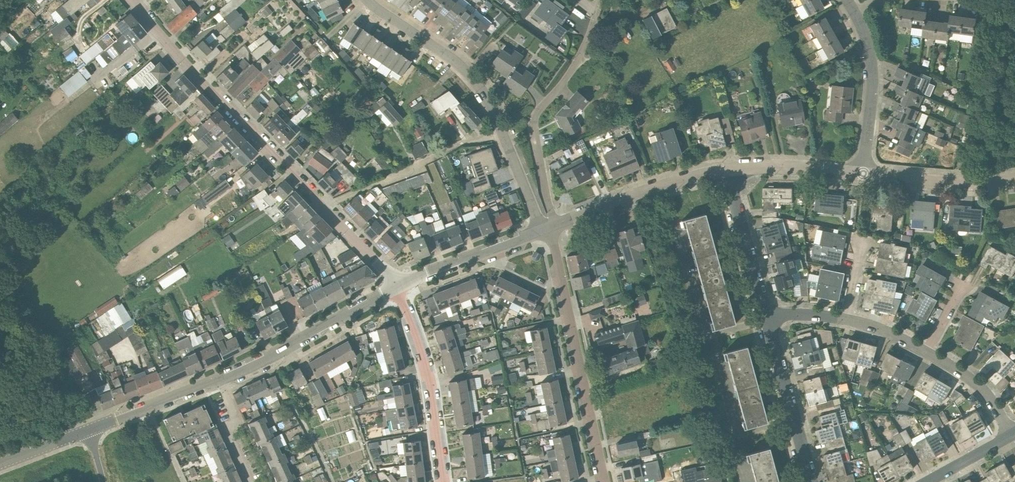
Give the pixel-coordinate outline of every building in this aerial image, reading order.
[(101,0),(69,0),(62,5),(58,9),(66,18),(82,6),(86,11),(101,0)] [(178,14),(186,8),(181,0),(168,0),(178,14)] [(204,57),(216,47),(223,41),(223,42),(235,31),(235,32),(246,22),(236,9),(246,0),(231,0),(228,3),(218,11),(228,24),(219,32),(221,34),(210,44),(205,38),(190,51),(199,61),(204,57)] [(338,1),(337,0),(317,0),(322,9),(338,1)] [(422,12),(432,0),(420,0),(423,3),(418,9),(422,12)] [(435,12),(445,0),(432,0),(422,12),(426,16),(432,9),(435,12)] [(439,23),(456,3),(457,1),(458,0),(445,0),(435,12),(439,15),(434,22),(438,25),(439,23)] [(526,5),(532,10),(536,4),(531,0),(530,0),(526,5)] [(566,30),(560,25),(567,15),(546,0),(543,0),(534,13),(553,27),(543,40),(553,48),(566,30)] [(808,16),(823,8),(819,0),(811,0),(802,5),(808,16)] [(322,9),(327,20),(343,12),(338,1),(322,9)] [(448,20),(452,23),(465,7),(457,1),(456,3),(439,23),(443,27),(448,20)] [(166,26),(174,34),(197,13),(190,5),(166,26)] [(262,11),(267,18),(273,12),(268,6),(262,11)] [(450,32),(454,36),(473,14),(465,7),(452,23),(456,26),(450,32)] [(307,12),(311,16),(316,12),(311,8),(307,12)] [(653,39),(676,27),(666,8),(644,20),(653,39)] [(899,25),(912,27),(914,11),(901,9),(899,25)] [(923,29),(924,29),(925,20),(926,21),(927,12),(914,11),(912,27),(923,29)] [(316,12),(311,16),(315,21),(320,17),(316,12)] [(502,12),(495,19),(501,25),(508,18),(502,12)] [(99,54),(100,55),(112,45),(138,23),(130,13),(116,25),(116,26),(80,56),(86,64),(99,54)] [(464,33),(467,36),(480,20),(473,14),(454,36),(459,39),(464,33)] [(961,41),(962,34),(964,17),(951,15),(950,24),(949,32),(950,32),(949,39),(961,41)] [(962,34),(974,36),(976,19),(964,17),(962,34)] [(46,34),(50,39),(70,24),(71,23),(67,18),(46,34)] [(816,37),(831,29),(824,18),(810,26),(816,37)] [(479,48),(488,37),(484,33),(488,27),(480,20),(467,36),(471,39),(466,45),(470,49),(474,44),(479,48)] [(922,37),(936,39),(938,22),(926,21),(925,20),(924,29),(923,29),(922,37)] [(950,24),(938,22),(936,39),(948,41),(949,39),(950,32),(949,32),(950,24)] [(132,45),(133,45),(147,33),(138,23),(112,45),(100,55),(108,64),(132,45)] [(343,38),(353,44),(363,30),(353,23),(343,38)] [(70,24),(50,39),(55,45),(58,43),(60,46),(72,37),(71,36),(75,32),(70,24)] [(289,24),(279,32),(284,38),(293,29),(289,24)] [(361,54),(371,60),(372,57),(382,42),(377,39),(379,38),(383,33),(377,29),(372,36),(363,51),(362,51),(361,54)] [(822,48),(837,40),(831,29),(816,37),(822,48)] [(353,44),(362,51),(363,51),(372,36),(363,30),(353,44)] [(0,43),(8,52),(19,43),(10,33),(0,43)] [(274,46),(270,42),(264,34),(255,41),(260,46),(251,53),(257,60),(274,46)] [(305,37),(296,45),(304,53),(311,45),(312,45),(305,37)] [(551,51),(553,48),(543,40),(540,44),(551,51)] [(822,48),(828,59),(843,51),(837,40),(822,48)] [(310,60),(319,52),(311,45),(304,53),(296,45),(293,41),(288,45),(287,44),(274,58),(275,58),(283,67),(287,62),(291,66),(294,62),(298,66),(308,58),(310,60)] [(372,57),(373,57),(382,63),(392,49),(382,42),(372,57)] [(216,78),(226,88),(238,75),(249,63),(249,52),(244,45),(234,54),(239,60),(242,57),(243,59),(233,70),(229,66),(216,78)] [(338,56),(329,46),(328,47),(321,54),(320,54),(324,57),(327,55),(333,61),(338,56)] [(70,64),(76,59),(79,57),(72,47),(63,53),(70,64)] [(216,47),(204,57),(209,62),(221,52),(216,47)] [(389,73),(399,79),(411,62),(406,58),(407,57),(408,57),(412,52),(406,48),(401,55),(392,49),(382,63),(391,70),(389,73)] [(342,58),(347,54),(343,49),(342,50),(338,53),(342,58)] [(506,75),(505,76),(507,78),(513,69),(514,70),(524,56),(515,50),(511,55),(502,49),(492,65),(506,75)] [(347,54),(342,58),(347,63),(351,59),(347,54)] [(19,66),(22,68),(28,62),(33,59),(30,56),(26,60),(19,66)] [(262,57),(253,65),(228,91),(234,97),(259,71),(260,71),(267,65),(262,57)] [(262,72),(269,80),(283,67),(275,58),(261,71),(262,72)] [(664,63),(670,73),(681,65),(677,59),(673,61),(674,63),(673,64),(670,59),(664,63)] [(155,78),(158,82),(168,73),(160,63),(155,67),(151,61),(131,78),(141,90),(155,78)] [(358,76),(363,72),(359,67),(354,71),(358,76)] [(914,92),(924,96),(915,92),(921,77),(898,67),(895,75),(902,78),(903,76),(906,78),(902,87),(914,92)] [(522,75),(514,70),(513,69),(507,78),(503,85),(520,96),(533,77),(525,71),(522,75)] [(87,82),(78,71),(60,86),(68,97),(87,82)] [(269,80),(262,72),(250,85),(257,92),(269,80)] [(363,72),(358,76),(362,81),(367,77),(363,72)] [(173,111),(179,105),(197,90),(183,75),(175,82),(179,86),(170,94),(161,84),(155,91),(173,112),(173,111)] [(374,82),(378,87),(383,82),(378,78),(374,82)] [(383,82),(378,87),(383,91),(387,87),(383,82)] [(902,93),(905,95),(902,104),(901,104),(918,111),(918,110),(924,96),(914,92),(902,87),(897,84),(894,92),(901,95),(902,93)] [(829,108),(828,108),(827,120),(840,121),(841,111),(849,112),(852,89),(832,86),(829,108)] [(309,92),(315,99),(320,94),(314,87),(309,92)] [(198,111),(189,119),(195,127),(215,109),(197,90),(179,105),(173,111),(181,120),(186,115),(182,111),(194,101),(198,105),(196,107),(198,111)] [(449,107),(451,110),(460,103),(449,91),(430,103),(438,115),(449,107)] [(567,136),(582,128),(577,119),(576,120),(575,117),(581,110),(582,110),(589,102),(576,92),(574,94),(556,115),(567,136)] [(279,106),(272,98),(268,102),(261,94),(246,109),(255,118),(262,112),(267,117),(278,107),(279,106)] [(273,99),(279,106),(283,103),(284,102),(285,101),(278,94),(273,99)] [(123,106),(127,101),(123,96),(118,101),(123,106)] [(359,114),(372,102),(366,96),(353,107),(359,114)] [(370,116),(380,109),(395,126),(403,119),(387,102),(383,97),(378,101),(377,100),(366,111),(370,116)] [(962,98),(959,106),(967,108),(969,100),(962,98)] [(799,99),(778,103),(782,126),(804,122),(799,99)] [(421,101),(411,109),(416,115),(426,107),(421,101)] [(900,121),(913,126),(916,128),(917,127),(923,113),(918,110),(918,111),(901,104),(902,104),(896,101),(893,109),(900,112),(901,110),(905,112),(901,121),(900,121)] [(460,103),(451,110),(452,111),(453,110),(459,119),(462,117),(473,129),(481,122),(472,112),(462,102),(460,104),(460,103)] [(279,106),(278,107),(283,112),(288,108),(283,103),(279,106)] [(291,119),(291,120),(273,137),(283,147),(297,133),(292,129),(308,114),(303,108),(296,115),(296,114),(291,119)] [(193,134),(198,140),(201,138),(209,131),(223,117),(217,111),(210,118),(193,134)] [(751,116),(738,119),(743,135),(748,134),(749,140),(766,136),(759,112),(751,114),(751,116)] [(277,113),(263,126),(273,137),(291,120),(291,119),(287,115),(282,119),(277,113)] [(962,114),(959,127),(967,129),(970,115),(962,114)] [(201,138),(208,147),(217,140),(218,141),(232,127),(223,117),(209,131),(201,138)] [(695,127),(697,140),(698,143),(699,143),(700,148),(715,144),(717,149),(726,147),(723,136),(732,133),(728,117),(710,122),(709,118),(701,120),(702,125),(695,127)] [(913,126),(900,121),(901,121),(895,118),(892,126),(899,129),(900,127),(904,129),(899,138),(901,139),(899,145),(904,147),(911,151),(913,151),(915,145),(912,143),(918,128),(917,127),(916,128),(913,126)] [(613,131),(628,124),(626,120),(611,127),(613,131)] [(413,130),(418,138),(424,135),(419,126),(413,130)] [(240,147),(246,141),(232,127),(218,141),(217,140),(208,147),(209,147),(203,152),(208,158),(223,145),(230,152),(237,145),(240,147)] [(657,141),(651,143),(657,163),(670,159),(670,158),(681,154),(672,128),(654,134),(657,141)] [(295,139),(296,139),(286,150),(295,159),(306,149),(304,146),(311,138),(303,130),(295,139)] [(320,144),(325,150),(333,143),(328,137),(320,144)] [(605,155),(604,155),(613,177),(631,169),(632,171),(639,168),(629,144),(628,145),(625,137),(602,148),(605,155)] [(946,141),(938,137),(936,143),(944,146),(946,141)] [(577,142),(582,153),(588,150),(582,139),(577,142)] [(230,152),(244,167),(258,153),(246,141),(240,147),(237,145),(230,152)] [(417,147),(422,156),(428,153),(423,143),(417,147)] [(341,162),(348,156),(339,146),(330,153),(335,157),(341,162)] [(330,153),(321,147),(310,162),(324,172),(335,157),(330,153)] [(422,156),(417,147),(411,150),(416,160),(422,156)] [(491,147),(468,155),(475,177),(469,180),(474,194),(491,188),(487,174),(498,170),(491,147)] [(909,156),(911,151),(904,147),(902,152),(909,156)] [(550,155),(553,161),(565,155),(562,149),(550,155)] [(222,169),(233,160),(228,155),(217,164),(222,169)] [(569,165),(579,183),(591,177),(582,159),(569,165)] [(249,191),(255,188),(263,181),(264,183),(270,179),(262,171),(264,170),(263,169),(262,171),(256,164),(251,170),(250,168),(240,176),(249,191)] [(566,189),(579,183),(569,165),(558,170),(560,176),(566,189)] [(358,179),(350,171),(343,179),(350,187),(358,179)] [(338,184),(336,181),(327,172),(317,182),(328,194),(338,184)] [(431,183),(431,182),(428,172),(422,174),(425,185),(431,183)] [(420,187),(425,185),(422,174),(416,176),(420,187)] [(183,175),(174,182),(181,191),(190,184),(183,175)] [(414,189),(420,187),(416,176),(411,178),(414,189)] [(409,191),(414,189),(411,178),(405,180),(409,191)] [(226,179),(202,197),(207,204),(231,186),(226,179)] [(278,200),(280,202),(293,189),(284,180),(269,196),(264,189),(255,195),(259,201),(262,198),(270,207),(278,200)] [(403,193),(409,191),(405,180),(399,182),(403,193)] [(398,195),(403,193),(399,182),(394,184),(398,195)] [(149,183),(130,199),(135,205),(153,188),(149,183)] [(392,197),(398,195),(394,184),(388,186),(392,197)] [(163,191),(168,198),(178,192),(173,185),(163,191)] [(389,198),(392,197),(388,186),(383,188),(385,194),(389,198)] [(352,217),(364,207),(369,202),(370,203),(382,192),(377,187),(370,190),(371,191),(359,202),(354,198),(349,202),(348,203),(348,204),(343,208),(352,217)] [(774,203),(793,203),(793,188),(763,188),(763,198),(764,198),(764,209),(774,209),(774,203)] [(285,216),(286,215),(286,214),(287,213),(302,199),(295,191),(277,207),(285,216)] [(489,208),(494,220),(497,229),(512,223),(507,211),(499,214),(494,200),(498,198),(496,192),(485,196),(489,208)] [(845,196),(817,193),(815,212),(825,213),(825,209),(843,211),(844,204),(845,204),(845,202),(844,202),(845,196)] [(200,208),(206,203),(201,196),(194,201),(200,208)] [(892,231),(891,231),(894,201),(894,200),(873,198),(872,213),(879,213),(877,230),(882,230),(881,234),(890,234),(890,231),(892,231)] [(308,230),(321,218),(302,199),(287,213),(289,215),(287,216),(294,223),(298,219),(304,224),(303,225),(305,228),(306,228),(308,230)] [(454,210),(457,217),(462,215),(455,200),(450,202),(454,210)] [(935,214),(936,212),(935,212),(935,203),(912,201),(912,202),(913,202),(911,219),(912,219),(911,224),(924,226),(924,230),(934,231),(935,214)] [(366,222),(366,223),(368,221),(372,217),(373,217),(375,215),(375,214),(378,211),(370,203),(369,202),(364,207),(352,217),(361,227),(366,222)] [(969,231),(981,232),(983,209),(972,209),(972,206),(971,206),(971,209),(963,208),(964,206),(951,204),(949,218),(970,220),(969,231)] [(375,214),(375,215),(378,218),(364,231),(373,240),(389,225),(381,216),(385,211),(382,207),(378,211),(375,214)] [(475,214),(482,235),(494,230),(490,221),(494,220),(489,208),(475,214)] [(1014,226),(1014,208),(1002,210),(1002,213),(996,214),(999,228),(1014,226)] [(437,246),(439,245),(441,250),(452,246),(445,230),(442,220),(427,225),(422,212),(413,216),(416,224),(419,223),(421,230),(424,236),(430,235),(430,236),(433,235),(437,246)] [(471,239),(482,235),(475,214),(463,218),(471,239)] [(684,221),(694,257),(715,251),(705,214),(681,221),(684,221)] [(398,216),(390,224),(394,228),(402,220),(398,216)] [(765,227),(762,228),(765,241),(782,236),(788,235),(784,222),(782,222),(781,218),(777,218),(773,217),(763,218),(765,227)] [(312,252),(313,254),(334,240),(337,237),(338,236),(336,237),(331,231),(332,230),(321,218),(308,230),(306,228),(298,233),(308,244),(296,252),(301,259),(312,252)] [(94,228),(89,221),(85,224),(91,231),(94,228)] [(447,229),(454,245),(463,242),(461,237),(463,236),(458,225),(447,229)] [(645,250),(642,241),(639,232),(633,233),(632,229),(618,233),(621,245),(620,246),(626,263),(627,263),(628,267),(642,263),(641,259),(642,258),(640,252),(645,250)] [(817,229),(814,244),(819,245),(844,250),(847,236),(838,234),(839,230),(835,229),(834,233),(817,229)] [(386,254),(390,250),(400,240),(390,230),(387,233),(376,243),(386,254)] [(220,237),(224,243),(229,239),(225,233),(220,237)] [(776,258),(793,253),(791,247),(785,249),(782,236),(765,241),(769,253),(775,252),(776,258)] [(415,260),(429,255),(423,238),(408,243),(415,260)] [(962,255),(962,247),(949,246),(950,238),(942,238),(941,254),(940,256),(961,265),(962,255)] [(400,240),(390,250),(395,255),(405,245),(400,240)] [(904,262),(907,247),(896,245),(896,243),(892,243),(891,245),(882,243),(879,257),(904,262)] [(828,264),(834,265),(834,263),(841,264),(844,250),(819,245),(818,250),(814,249),(812,258),(829,262),(828,264)] [(1014,272),(1014,256),(1008,252),(1006,254),(990,245),(979,265),(986,269),(990,262),(998,267),(997,269),(998,269),(999,267),(1013,275),(1012,277),(1014,272)] [(610,261),(614,260),(613,259),(617,258),(618,257),(615,248),(604,252),(607,262),(610,261)] [(337,257),(341,264),(357,255),(351,249),(337,257)] [(704,293),(725,288),(715,251),(694,257),(704,293)] [(571,275),(588,269),(588,268),(584,252),(567,256),(571,275)] [(533,255),(532,257),(536,261),(538,260),(540,257),(540,255),(536,253),(534,253),(533,255)] [(778,263),(781,276),(798,272),(799,272),(795,258),(794,258),(794,256),(793,253),(776,258),(778,263)] [(351,273),(359,288),(376,280),(376,276),(357,255),(341,264),(344,270),(347,268),(350,273),(350,274),(351,273)] [(876,271),(905,277),(908,263),(904,262),(879,257),(876,271)] [(620,266),(617,258),(613,259),(614,260),(610,261),(613,269),(620,266)] [(607,270),(613,269),(610,261),(607,262),(605,263),(607,270)] [(916,273),(925,278),(918,290),(922,291),(934,298),(945,277),(921,264),(916,273)] [(181,265),(158,280),(164,288),(187,273),(181,265)] [(571,275),(574,289),(591,286),(590,281),(597,279),(594,266),(588,268),(588,269),(571,275)] [(808,280),(842,287),(845,274),(821,269),(820,275),(810,273),(809,278),(808,278),(808,280)] [(809,296),(808,288),(808,280),(808,278),(800,279),(798,272),(781,276),(775,277),(779,290),(796,286),(801,284),(801,296),(809,296)] [(349,273),(338,279),(346,295),(359,288),(351,273),(350,274),(350,273),(349,273)] [(491,292),(502,297),(509,282),(499,277),(497,281),(491,278),(486,288),(492,291),(491,292)] [(322,287),(331,303),(346,295),(338,279),(337,279),(322,287)] [(481,294),(487,292),(483,281),(477,284),(475,279),(464,283),(470,299),(481,294)] [(866,292),(894,298),(897,284),(883,281),(883,282),(869,279),(866,292)] [(842,287),(808,280),(808,288),(817,289),(816,296),(839,301),(842,287)] [(519,287),(509,282),(502,297),(512,302),(519,287)] [(454,287),(460,303),(470,299),(464,283),(454,287)] [(912,296),(915,288),(908,285),(905,293),(912,296)] [(282,289),(287,300),(293,297),(288,286),(282,289)] [(318,310),(331,303),(322,287),(309,293),(318,310)] [(455,305),(460,303),(454,287),(443,291),(449,306),(455,305)] [(519,287),(512,302),(522,307),(529,292),(519,287)] [(216,288),(202,296),(205,301),(219,292),(216,288)] [(714,329),(711,330),(711,331),(735,324),(725,288),(704,293),(714,329)] [(441,314),(439,310),(449,306),(443,291),(433,295),(433,296),(426,299),(433,317),(441,314)] [(934,298),(922,291),(910,313),(926,322),(938,300),(934,298)] [(531,311),(530,314),(536,318),(542,307),(536,304),(539,297),(529,292),(522,307),(531,311)] [(894,298),(866,292),(863,307),(891,312),(894,298)] [(305,317),(318,310),(309,293),(297,300),(305,317)] [(621,293),(602,300),(605,308),(624,301),(621,293)] [(968,317),(981,324),(981,323),(984,325),(987,318),(996,323),(999,317),(1003,319),(1010,307),(996,299),(990,296),(990,297),(981,293),(968,317)] [(644,295),(634,298),(638,306),(647,303),(644,295)] [(273,305),(269,297),(260,301),(276,332),(288,326),(279,309),(273,312),(270,306),(273,305)] [(256,321),(255,322),(264,338),(276,332),(260,301),(257,302),(258,305),(250,310),(256,321)] [(157,303),(144,309),(147,314),(160,308),(157,303)] [(601,309),(588,313),(591,320),(604,315),(601,309)] [(105,336),(111,332),(115,330),(105,313),(87,325),(97,341),(100,339),(105,336)] [(981,324),(968,317),(965,315),(960,323),(964,324),(961,328),(954,340),(967,347),(970,339),(976,342),(985,326),(984,325),(981,323),(981,324)] [(487,316),(480,318),(481,325),(489,322),(487,316)] [(205,321),(210,331),(218,328),(214,317),(213,318),(206,321),(205,321)] [(85,318),(79,322),(83,327),(88,323),(85,318)] [(122,325),(128,337),(138,330),(133,318),(122,325)] [(644,343),(647,342),(639,319),(637,320),(631,322),(621,325),(625,339),(629,350),(629,351),(645,345),(644,343)] [(507,321),(506,321),(507,328),(515,327),(513,320),(512,320),(507,321)] [(465,333),(466,333),(464,327),(460,328),(459,323),(434,331),(438,342),(454,337),(465,333)] [(122,340),(128,337),(122,325),(116,329),(122,340)] [(380,341),(396,337),(393,325),(377,330),(380,341)] [(599,349),(625,339),(621,325),(594,334),(599,349)] [(532,342),(549,339),(546,327),(530,331),(532,342)] [(117,344),(122,340),(116,329),(115,330),(111,332),(117,344)] [(221,329),(211,335),(223,359),(242,350),(235,337),(226,341),(221,329)] [(128,337),(130,342),(141,335),(138,330),(128,337)] [(111,347),(117,344),(111,332),(105,336),(111,347)] [(441,353),(457,348),(458,348),(456,341),(471,337),(470,332),(466,333),(465,333),(454,337),(438,342),(441,353)] [(821,350),(817,337),(812,338),(811,332),(798,336),(799,342),(793,344),(797,356),(803,355),(813,352),(820,350),(821,350)] [(364,345),(367,344),(369,344),(366,334),(355,337),(359,346),(360,346),(364,345)] [(130,342),(133,347),(143,340),(141,335),(130,342)] [(189,341),(195,352),(203,369),(221,360),(211,337),(204,341),(201,335),(190,340),(189,341)] [(106,350),(111,347),(105,336),(100,339),(106,350)] [(182,358),(190,375),(203,369),(195,352),(189,341),(190,340),(188,337),(175,343),(182,359),(182,358)] [(383,351),(399,347),(396,337),(380,341),(383,351)] [(91,345),(97,359),(107,353),(106,350),(100,339),(97,341),(91,345)] [(534,353),(551,350),(549,339),(532,342),(534,353)] [(855,366),(856,364),(862,343),(849,339),(847,344),(837,341),(836,342),(841,358),(843,364),(855,366)] [(133,347),(135,351),(145,345),(143,340),(133,347)] [(510,346),(509,343),(504,340),(501,340),(502,348),(510,346)] [(346,362),(356,356),(348,341),(338,347),(346,362)] [(621,353),(627,368),(641,363),(641,362),(646,360),(644,354),(650,352),(647,342),(644,343),(645,345),(629,351),(629,350),(621,353)] [(862,343),(856,364),(871,368),(877,347),(862,343)] [(96,388),(95,388),(88,374),(92,371),(77,344),(67,350),(72,358),(63,363),(76,380),(80,385),(85,394),(96,388)] [(370,354),(367,344),(364,345),(360,346),(365,356),(370,354)] [(522,350),(521,345),(520,344),(516,345),(516,346),(516,347),(502,349),(503,357),(517,354),(517,351),(522,350)] [(145,345),(135,351),(138,356),(148,351),(145,345)] [(336,367),(346,362),(338,347),(328,352),(336,367)] [(386,362),(402,358),(399,347),(383,351),(386,362)] [(444,363),(460,358),(470,355),(481,351),(480,347),(459,353),(458,348),(457,348),(441,353),(444,363)] [(725,353),(736,391),(757,385),(747,347),(723,353),(723,354),(725,353)] [(488,352),(487,352),(486,353),(488,360),(488,361),(489,361),(500,357),(498,349),(488,352)] [(1000,349),(986,364),(991,369),(993,367),(1006,379),(1004,377),(1014,365),(1014,363),(1000,349)] [(537,364),(553,360),(551,350),(534,353),(537,364)] [(806,367),(808,373),(824,369),(820,350),(813,352),(803,355),(806,367)] [(327,372),(336,367),(328,352),(319,357),(327,372)] [(880,368),(887,371),(888,369),(895,373),(902,360),(888,352),(880,368)] [(107,353),(97,359),(99,364),(111,359),(107,353)] [(609,374),(627,368),(621,353),(604,359),(609,374)] [(448,374),(473,366),(470,355),(460,358),(444,363),(448,374)] [(317,378),(327,372),(319,357),(309,363),(317,378)] [(664,364),(662,357),(650,361),(652,368),(664,364)] [(169,364),(177,380),(190,375),(182,358),(182,359),(169,364)] [(402,358),(386,362),(389,373),(405,369),(402,358)] [(370,361),(364,359),(360,369),(367,368),(370,361)] [(537,364),(539,375),(556,372),(553,360),(537,364)] [(901,379),(908,382),(915,367),(902,360),(895,373),(894,375),(891,381),(897,384),(898,383),(899,383),(901,379)] [(156,371),(157,373),(163,386),(177,380),(169,364),(157,370),(156,371)] [(370,366),(370,369),(367,369),(368,376),(376,374),(374,365),(370,366)] [(143,372),(150,391),(163,386),(157,373),(156,371),(157,370),(155,366),(145,370),(145,371),(143,372)] [(295,389),(307,382),(300,368),(287,375),(295,389)] [(867,387),(869,382),(874,371),(864,368),(859,384),(867,387)] [(121,369),(116,371),(120,382),(125,380),(121,369)] [(826,375),(825,371),(824,369),(808,373),(810,379),(804,381),(807,394),(824,389),(821,376),(826,375)] [(116,404),(127,400),(122,385),(120,382),(116,371),(111,373),(113,379),(112,379),(115,387),(110,389),(110,390),(111,391),(116,404)] [(874,371),(869,382),(875,385),(880,374),(874,371)] [(143,394),(150,391),(143,372),(136,374),(143,394)] [(516,372),(506,374),(508,384),(518,382),(516,372)] [(915,388),(928,396),(938,380),(924,372),(915,388)] [(127,400),(143,394),(136,374),(133,375),(135,380),(122,385),(127,400)] [(276,393),(282,390),(275,375),(265,380),(271,394),(272,397),(276,396),(277,395),(276,393)] [(492,385),(493,385),(501,384),(500,376),(491,377),(492,385)] [(271,394),(265,380),(264,378),(253,383),(260,397),(265,395),(266,396),(271,394)] [(449,382),(451,394),(468,391),(476,389),(474,378),(449,382)] [(319,393),(321,398),(328,394),(320,379),(313,382),(319,393)] [(543,394),(560,391),(557,379),(541,383),(541,384),(536,385),(537,395),(543,394)] [(928,396),(941,404),(951,388),(938,380),(928,396)] [(322,398),(321,398),(319,393),(313,382),(313,381),(307,384),(308,387),(307,388),(316,406),(324,403),(322,398)] [(394,397),(411,394),(409,382),(392,386),(393,392),(377,395),(378,401),(383,400),(386,399),(394,397)] [(96,388),(103,409),(116,404),(111,391),(110,390),(110,389),(107,383),(95,388),(96,388)] [(255,402),(254,400),(260,397),(253,383),(242,388),(243,390),(250,405),(251,404),(255,402)] [(336,388),(340,395),(346,392),(342,385),(336,388)] [(743,429),(744,430),(767,423),(757,385),(736,391),(746,428),(743,429)] [(897,396),(902,400),(909,389),(903,385),(897,396)] [(505,386),(497,388),(498,394),(506,392),(505,386)] [(816,404),(818,410),(840,404),(839,398),(827,401),(824,389),(807,394),(810,406),(816,404)] [(909,389),(902,400),(895,412),(917,415),(919,411),(908,404),(915,392),(909,389)] [(246,406),(247,408),(252,406),(251,404),(250,405),(243,390),(233,394),(239,409),(246,406)] [(953,402),(954,401),(963,394),(955,390),(949,399),(953,402)] [(359,404),(354,391),(347,393),(352,406),(359,404)] [(451,394),(453,405),(469,402),(468,391),(451,394)] [(545,405),(562,401),(560,391),(543,394),(545,405)] [(394,397),(386,399),(387,404),(388,409),(413,405),(411,394),(394,397)] [(954,401),(958,406),(966,399),(963,394),(954,401)] [(548,416),(564,412),(562,401),(545,405),(540,406),(541,412),(526,415),(527,420),(531,419),(536,418),(547,415),(548,416)] [(454,415),(471,413),(469,402),(453,405),(454,415)] [(197,434),(199,432),(214,425),(204,404),(182,414),(181,412),(163,419),(173,441),(190,433),(189,430),(194,428),(197,434)] [(834,426),(840,425),(836,412),(842,410),(840,404),(818,410),(820,416),(819,416),(823,429),(834,426)] [(413,405),(388,409),(390,420),(398,418),(415,415),(413,405)] [(938,415),(943,425),(949,421),(943,410),(938,415)] [(964,418),(973,435),(987,428),(977,411),(964,418)] [(548,416),(550,427),(567,424),(564,412),(548,416)] [(456,427),(473,424),(471,413),(454,415),(456,427)] [(858,416),(861,423),(867,420),(863,413),(858,416)] [(943,425),(938,415),(933,414),(930,415),(937,428),(943,425)] [(401,429),(401,430),(417,427),(415,415),(398,418),(390,420),(392,431),(401,429)] [(253,435),(268,428),(266,423),(267,422),(265,416),(257,420),(248,424),(253,435)] [(960,443),(973,435),(964,418),(950,426),(960,443)] [(198,439),(200,444),(221,435),(216,424),(214,425),(199,432),(201,437),(198,439)] [(826,442),(828,447),(845,443),(843,437),(840,425),(834,426),(823,429),(817,430),(821,443),(826,442)] [(896,427),(891,431),(894,436),(893,437),(899,448),(906,445),(900,433),(896,427)] [(260,444),(275,438),(275,437),(273,433),(271,434),(268,428),(253,435),(258,446),(260,445),(260,444)] [(900,433),(906,445),(912,441),(906,429),(900,433)] [(861,437),(859,430),(856,431),(853,435),(854,439),(861,437)] [(637,439),(637,440),(653,436),(652,431),(639,434),(635,440),(637,439)] [(706,431),(698,433),(700,444),(708,442),(706,431)] [(464,446),(481,443),(479,432),(462,434),(464,446)] [(944,440),(940,432),(927,439),(937,455),(949,449),(944,440)] [(555,449),(571,446),(569,434),(552,438),(555,449)] [(208,453),(225,445),(221,435),(200,444),(198,445),(203,455),(208,453)] [(275,437),(275,438),(260,444),(260,445),(265,455),(279,448),(277,442),(279,441),(277,436),(275,437)] [(923,458),(925,462),(937,455),(927,439),(927,438),(914,446),(921,459),(923,458)] [(639,452),(639,451),(637,440),(637,439),(635,440),(616,444),(619,457),(638,452),(639,452)] [(404,454),(421,452),(420,440),(403,443),(404,454)] [(181,441),(168,447),(171,454),(184,448),(181,441)] [(464,446),(465,457),(482,454),(481,443),(464,446)] [(827,468),(844,463),(841,450),(847,449),(845,443),(828,447),(830,453),(824,455),(827,468)] [(215,463),(230,456),(225,445),(208,453),(210,458),(213,456),(215,463)] [(557,460),(574,456),(571,446),(555,449),(557,460)] [(269,465),(286,457),(284,452),(282,453),(279,448),(265,455),(269,465)] [(755,481),(778,481),(769,448),(745,455),(746,455),(748,455),(755,481)] [(914,468),(902,448),(895,452),(889,455),(888,455),(900,476),(914,468)] [(377,449),(370,450),(372,458),(379,456),(377,449)] [(886,481),(889,481),(900,476),(888,455),(889,455),(888,454),(882,457),(877,449),(866,452),(870,466),(877,464),(879,468),(878,468),(886,481)] [(406,465),(423,463),(421,452),(404,454),(406,465)] [(651,455),(641,457),(642,464),(657,460),(657,461),(665,459),(663,453),(656,454),(651,455)] [(484,465),(483,458),(482,454),(465,457),(466,468),(484,465)] [(218,474),(235,466),(230,456),(215,463),(218,468),(216,469),(218,474)] [(559,471),(576,467),(574,456),(557,460),(559,471)] [(274,475),(289,469),(286,463),(288,462),(286,457),(269,465),(274,475)] [(1008,469),(1005,462),(995,468),(1003,481),(1014,481),(1014,465),(1008,469)] [(407,476),(424,474),(423,463),(406,465),(407,476)] [(718,463),(705,465),(705,469),(696,471),(696,468),(680,471),(681,475),(680,477),(684,480),(684,481),(722,481),(718,463)] [(853,474),(847,475),(844,463),(827,468),(831,480),(836,478),(837,481),(848,481),(855,480),(853,474)] [(624,481),(642,478),(639,464),(621,468),(624,481)] [(468,479),(485,477),(484,465),(466,468),(468,479)] [(240,477),(235,466),(218,474),(220,479),(222,478),(224,481),(228,481),(240,477)] [(559,471),(562,481),(578,478),(576,467),(559,471)] [(995,468),(985,473),(989,480),(985,481),(1003,481),(995,468)] [(277,481),(288,481),(292,480),(296,479),(294,473),(291,474),(289,469),(274,475),(277,481)] [(407,476),(408,481),(425,481),(424,474),(407,476)]
